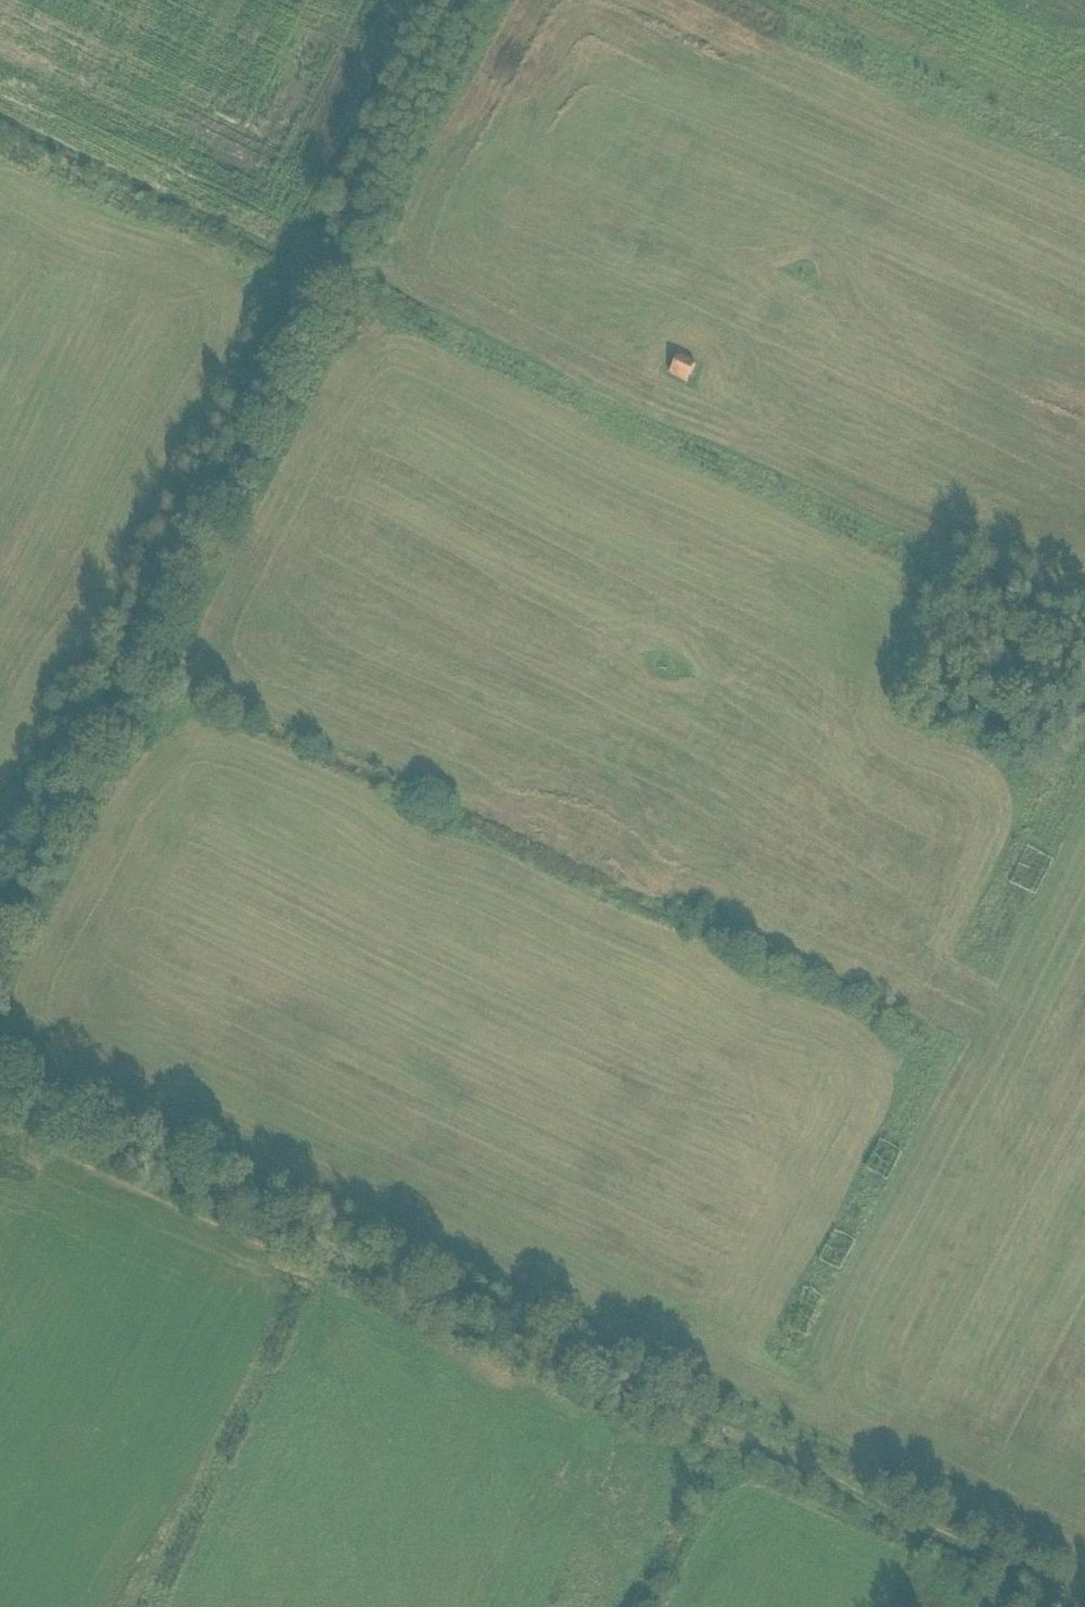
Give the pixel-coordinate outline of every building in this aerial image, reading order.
[(692,364),(669,354),(661,375),(684,384),(692,364)]
